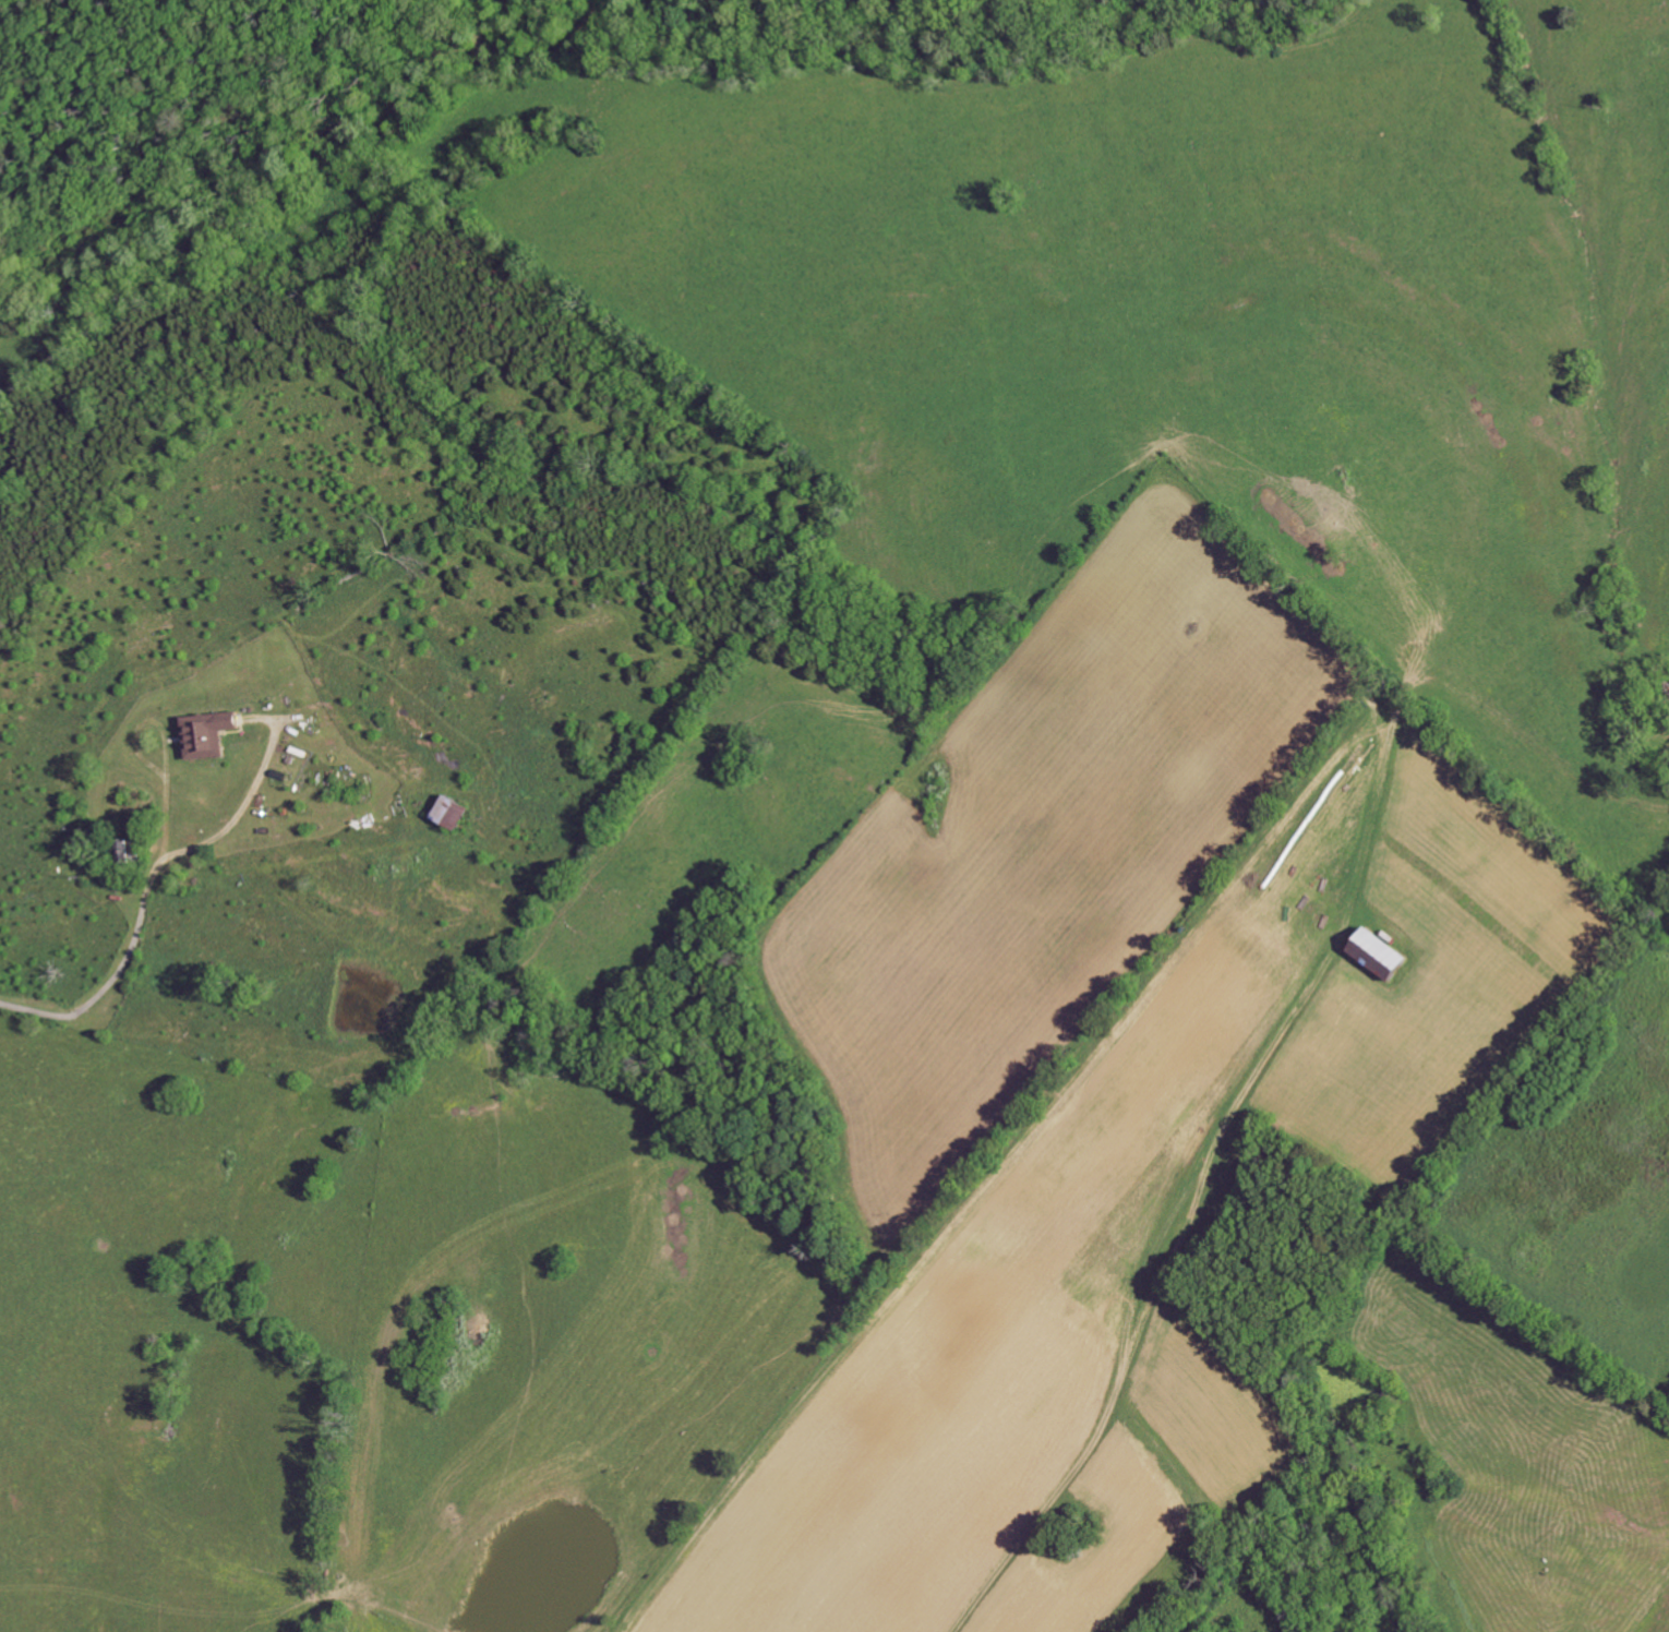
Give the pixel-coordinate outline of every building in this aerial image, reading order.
[(225,733),(243,731),(241,714),(186,720),(191,762),(228,758),(225,733)] [(436,820),(460,833),(473,810),(449,797),(436,820)] [(1353,953),(1394,986),(1413,962),(1372,929),(1353,953)]
